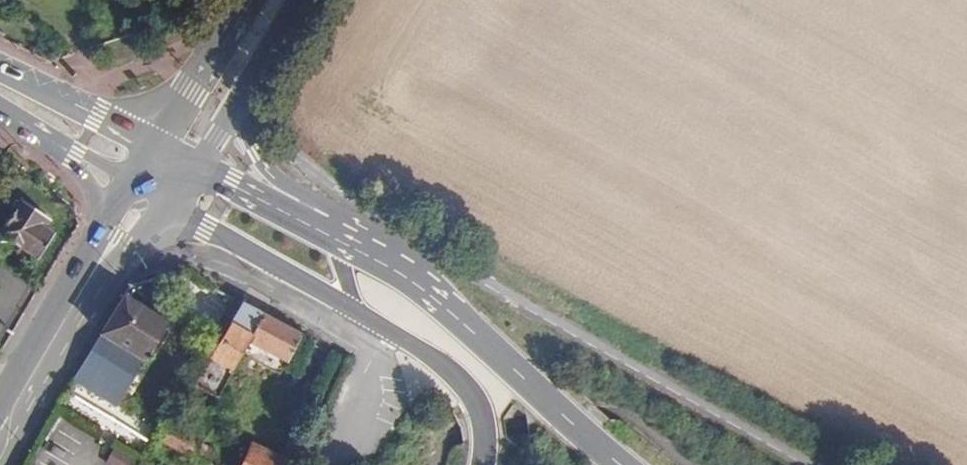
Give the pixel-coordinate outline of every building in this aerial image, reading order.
[(21,249),(38,260),(55,234),(47,229),(52,220),(22,200),(0,233),(0,235),(2,237),(0,239),(0,241),(19,253),(21,249)] [(193,384),(242,303),(229,295),(214,288),(194,320),(164,303),(171,291),(162,277),(129,286),(108,321),(79,369),(73,380),(117,407),(113,412),(128,421),(116,442),(147,460),(160,439),(169,424),(188,392),(193,384)] [(249,344),(265,315),(242,303),(193,384),(218,399),(249,344)] [(280,378),(303,335),(281,324),(265,315),(249,344),(262,351),(255,364),(280,378)] [(189,456),(197,440),(195,439),(169,424),(160,439),(189,456)] [(310,438),(293,430),(280,457),(252,444),(241,464),(296,464),(310,438)] [(111,464),(141,464),(144,458),(119,447),(111,464)]
